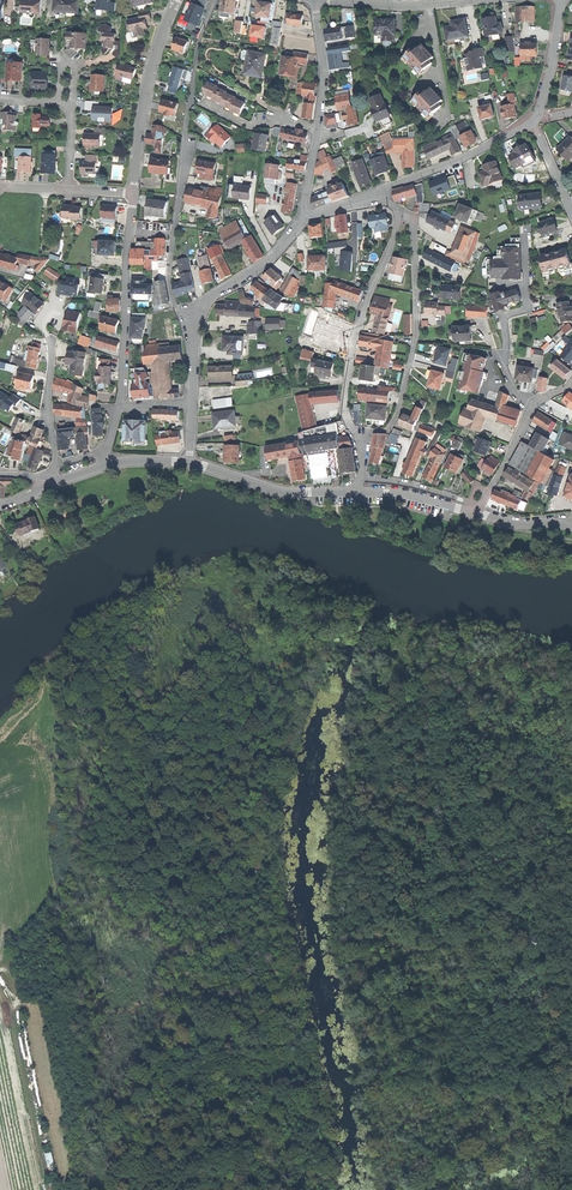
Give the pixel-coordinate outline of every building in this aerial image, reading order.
[(23,8),(24,8),(24,13),(29,13),(29,12),(36,13),(36,14),(41,14),(42,0),(33,0),(32,1),(28,1),(23,0),(23,8)] [(55,12),(67,12),(79,13),(80,1),(73,0),(56,0),(55,12)] [(110,11),(111,0),(98,0),(97,10),(110,11)] [(179,18),(197,26),(208,6),(205,6),(208,2),(206,0),(198,0),(196,4),(187,1),(179,18)] [(228,16),(228,12),(234,12),(235,7),(236,7),(236,3),(235,3),(236,0),(222,0),(220,15),(227,16),(228,16)] [(254,13),(260,14),(259,18),(266,19),(269,1),(266,0),(256,0),(254,13)] [(520,20),(531,20),(531,4),(520,4),(520,20)] [(300,12),(287,10),(286,16),(285,21),(299,23),(300,18),(300,12)] [(141,18),(129,20),(131,32),(135,31),(136,30),(138,37),(145,35),(144,29),(148,28),(147,25),(147,22),(145,23),(145,20),(146,20),(151,19),(149,11),(140,13),(141,18)] [(486,17),(480,18),(482,28),(485,27),(486,34),(497,32),(497,31),(501,30),(499,24),(495,25),(493,15),(486,17)] [(451,23),(442,25),(444,32),(447,32),(448,38),(458,36),(466,35),(463,16),(455,18),(450,19),(451,23)] [(239,30),(239,27),(241,18),(234,17),(232,29),(239,30)] [(380,17),(373,17),(373,32),(382,32),(382,38),(390,38),(390,31),(392,31),(392,17),(385,17),(385,19),(382,19),(380,19),(380,17)] [(252,20),(241,18),(239,27),(250,28),(252,20)] [(259,23),(253,23),(253,37),(267,37),(268,20),(259,20),(259,23)] [(278,25),(272,24),(272,25),(269,41),(276,42),(278,25)] [(99,30),(104,34),(111,34),(111,29),(107,26),(102,26),(99,30)] [(326,35),(327,41),(343,39),(342,30),(341,27),(325,29),(326,35)] [(68,31),(68,48),(69,48),(72,45),(75,48),(78,52),(82,49),(84,49),(84,45),(87,45),(87,32),(86,32),(76,32),(68,31)] [(111,34),(104,34),(104,41),(105,41),(105,49),(109,49),(114,49),(114,46),(114,45),(113,43),(116,41),(116,34),(111,34)] [(173,49),(185,53),(189,41),(177,38),(175,44),(173,49)] [(46,56),(50,56),(51,41),(38,40),(38,56),(46,56)] [(122,41),(116,41),(113,43),(114,45),(114,46),(116,46),(116,50),(113,53),(119,57),(122,54),(122,41)] [(520,54),(534,54),(534,49),(534,42),(520,42),(520,54)] [(415,70),(416,72),(428,62),(425,59),(428,57),(430,54),(426,50),(425,50),(424,51),(421,48),(422,47),(423,47),(419,43),(417,45),(414,47),(412,45),(401,55),(405,59),(405,60),(412,68),(413,67),(415,70)] [(327,48),(328,54),(343,52),(350,51),(349,45),(327,48)] [(470,53),(464,55),(467,71),(482,68),(481,63),(485,62),(482,47),(475,49),(475,51),(469,52),(470,53)] [(266,54),(248,51),(247,60),(244,74),(258,77),(259,71),(263,72),(266,54)] [(283,56),(280,73),(296,75),(297,68),(296,68),(296,66),(298,67),(298,64),(298,62),(307,64),(309,53),(294,51),(293,58),(283,56)] [(329,61),(330,70),(350,68),(349,62),(345,62),(343,52),(328,54),(329,61)] [(13,66),(7,65),(7,80),(12,80),(14,80),(16,82),(18,82),(19,80),(21,80),(21,71),(23,71),(23,64),(13,63),(13,66)] [(127,66),(120,64),(116,79),(123,81),(124,77),(125,78),(125,75),(130,76),(130,78),(135,79),(136,74),(137,68),(131,67),(127,66)] [(300,64),(298,64),(298,67),(297,68),(296,75),(280,73),(280,77),(298,79),(299,68),(300,64)] [(172,76),(181,79),(181,77),(185,78),(187,71),(174,67),(173,72),(172,74),(172,76)] [(43,74),(33,73),(33,88),(38,88),(39,86),(42,87),(44,89),(49,89),(49,81),(47,81),(47,76),(42,76),(43,74)] [(106,76),(93,75),(93,84),(90,85),(92,88),(94,92),(96,90),(105,90),(106,76)] [(178,88),(181,79),(172,76),(169,85),(178,88)] [(571,92),(571,77),(565,76),(564,82),(562,90),(571,92)] [(208,95),(213,97),(217,88),(218,86),(209,82),(204,94),(208,95)] [(309,95),(315,96),(317,85),(305,83),(303,94),(309,95)] [(176,93),(178,88),(169,85),(167,90),(176,93)] [(425,88),(423,90),(421,88),(411,97),(415,101),(414,102),(421,110),(421,109),(425,113),(424,114),(425,115),(436,105),(434,103),(436,101),(439,98),(435,93),(434,94),(433,95),(431,92),(432,91),(433,91),(428,86),(425,88)] [(217,101),(222,103),(226,93),(227,92),(217,88),(213,97),(213,99),(217,101)] [(227,107),(231,109),(236,99),(236,98),(226,93),(222,103),(222,105),(227,107)] [(337,104),(339,110),(346,109),(352,108),(350,94),(336,97),(337,104)] [(375,114),(378,121),(380,120),(389,116),(390,116),(387,109),(388,108),(386,103),(385,104),(381,94),(371,99),(374,108),(377,113),(375,114)] [(317,96),(315,96),(309,95),(306,103),(315,105),(317,96)] [(178,116),(182,102),(166,98),(162,112),(178,116)] [(236,112),(241,114),(246,103),(236,99),(231,109),(231,110),(236,112)] [(84,101),(84,111),(90,111),(90,121),(111,122),(111,107),(98,106),(98,102),(84,101)] [(477,111),(478,117),(484,116),(491,114),(488,102),(482,104),(476,105),(476,109),(477,111)] [(507,116),(513,114),(511,102),(508,103),(499,104),(501,117),(507,116)] [(303,117),(313,119),(314,113),(315,105),(306,103),(303,117)] [(355,107),(352,108),(346,109),(346,113),(347,118),(349,125),(358,123),(355,107)] [(334,127),(340,126),(337,112),(325,115),(328,126),(334,124),(334,127)] [(10,113),(2,113),(2,118),(5,118),(5,125),(8,125),(8,129),(17,129),(17,124),(18,124),(19,121),(17,121),(17,113),(10,113)] [(35,115),(35,127),(42,127),(42,125),(51,125),(51,117),(42,117),(40,117),(40,115),(35,115)] [(392,122),(389,116),(380,120),(383,126),(392,122)] [(465,122),(457,126),(460,131),(467,127),(465,122)] [(209,130),(205,134),(213,141),(215,139),(217,140),(218,141),(217,143),(222,147),(231,137),(218,125),(211,132),(209,130)] [(451,129),(452,132),(456,139),(459,138),(462,136),(460,131),(457,126),(451,129)] [(153,130),(153,135),(157,135),(156,144),(162,145),(163,138),(163,132),(153,130)] [(290,139),(306,143),(307,138),(308,134),(302,133),(296,131),(292,130),(290,139)] [(444,136),(445,138),(450,148),(453,155),(462,151),(456,139),(452,132),(444,136)] [(472,132),(462,136),(464,140),(467,146),(472,144),(477,142),(472,132)] [(153,135),(145,133),(144,138),(143,143),(156,144),(157,135),(153,135)] [(100,134),(86,134),(86,140),(86,145),(93,146),(100,146),(100,134)] [(264,135),(257,134),(254,149),(266,151),(267,148),(268,142),(269,136),(264,135)] [(570,161),(571,159),(571,137),(571,136),(567,140),(559,149),(561,152),(565,155),(570,161)] [(445,138),(434,143),(439,153),(444,151),(450,148),(445,138)] [(560,153),(561,152),(559,149),(567,140),(566,139),(556,149),(560,153)] [(395,151),(403,151),(411,152),(410,141),(396,143),(384,144),(386,149),(387,149),(387,151),(395,151)] [(434,143),(424,147),(430,158),(435,155),(439,153),(434,143)] [(237,153),(245,152),(244,144),(236,145),(237,153)] [(511,156),(517,167),(521,165),(534,159),(529,147),(527,148),(526,145),(521,148),(522,151),(516,153),(511,156)] [(16,150),(16,158),(20,158),(32,159),(32,151),(16,150)] [(320,161),(325,159),(327,158),(328,158),(325,151),(319,153),(318,157),(320,161)] [(411,152),(403,151),(403,167),(408,167),(414,167),(414,152),(411,152)] [(371,161),(377,176),(383,173),(388,172),(386,166),(387,165),(384,156),(381,157),(380,154),(375,156),(376,159),(371,161)] [(50,173),(56,173),(57,155),(44,155),(44,173),(50,173)] [(97,155),(86,155),(86,162),(82,162),(82,167),(82,173),(83,173),(83,176),(89,177),(89,174),(95,174),(95,168),(97,168),(97,155)] [(328,158),(327,158),(331,167),(334,172),(338,170),(333,160),(331,156),(328,158)] [(333,160),(338,170),(345,167),(341,157),(333,160)] [(31,173),(32,159),(20,158),(20,172),(25,172),(31,173)] [(169,159),(153,158),(153,165),(152,172),(167,173),(167,166),(168,166),(169,159)] [(317,163),(316,170),(322,171),(331,167),(327,158),(325,159),(325,160),(317,163)] [(535,160),(534,159),(521,165),(522,167),(524,166),(525,169),(530,167),(529,166),(530,165),(529,163),(535,160)] [(353,163),(361,187),(366,185),(371,183),(362,160),(353,163)] [(203,164),(199,163),(198,167),(197,173),(198,173),(214,176),(216,164),(204,161),(203,164)] [(299,169),(305,170),(306,166),(306,163),(301,162),(296,161),(292,161),(291,168),(295,168),(297,169),(299,169)] [(488,184),(503,179),(497,163),(489,165),(490,168),(486,169),(486,171),(480,173),(485,185),(488,184)] [(279,165),(266,164),(265,178),(274,179),(279,179),(280,171),(278,171),(279,165)] [(329,192),(333,202),(340,200),(349,196),(344,184),(339,185),(338,186),(334,187),(328,189),(329,192)] [(423,184),(415,186),(417,195),(417,203),(420,203),(424,203),(424,193),(423,184)] [(235,185),(233,197),(239,198),(239,197),(244,197),(244,199),(250,199),(251,187),(235,185)] [(393,191),(396,201),(403,199),(417,195),(415,186),(405,189),(404,188),(393,191)] [(287,193),(286,197),(294,198),(295,194),(295,189),(288,188),(287,193)] [(201,191),(189,189),(188,195),(186,202),(201,205),(204,192),(201,191)] [(211,194),(204,192),(201,205),(208,207),(211,194)] [(316,209),(333,202),(329,192),(312,198),(316,209)] [(541,193),(521,195),(521,202),(523,202),(523,208),(535,207),(534,206),(537,206),(537,207),(543,207),(543,203),(543,199),(542,199),(541,193)] [(212,194),(211,194),(208,207),(210,208),(219,210),(222,197),(218,195),(212,194)] [(256,202),(266,204),(267,196),(264,195),(257,194),(256,202)] [(284,212),(291,213),(294,198),(286,197),(285,202),(284,212)] [(167,202),(148,200),(147,207),(146,215),(165,217),(167,202)] [(429,203),(424,203),(420,203),(420,208),(419,212),(429,212),(429,203)] [(72,205),(64,205),(64,212),(64,217),(72,218),(72,220),(82,220),(82,208),(77,208),(72,207),(72,205)] [(102,217),(116,219),(117,213),(117,207),(103,205),(102,217)] [(458,212),(456,217),(459,218),(463,220),(469,222),(471,217),(471,216),(476,217),(478,211),(461,205),(458,212)] [(217,217),(219,210),(210,208),(208,218),(208,220),(211,220),(211,218),(217,217)] [(484,213),(478,211),(476,217),(482,220),(484,213)] [(430,217),(428,221),(437,225),(441,227),(446,230),(447,228),(450,221),(451,221),(447,219),(442,216),(433,212),(430,217)] [(374,216),(370,217),(371,228),(376,228),(379,227),(380,232),(388,231),(387,226),(388,226),(388,222),(390,219),(387,217),(386,214),(380,215),(379,217),(377,215),(374,216)] [(338,228),(339,234),(349,233),(346,215),(341,216),(337,217),(338,223),(338,225),(338,228)] [(273,232),(274,234),(279,231),(283,227),(275,216),(266,223),(273,232)] [(550,220),(540,223),(544,235),(553,232),(553,233),(558,231),(556,226),(554,219),(552,220),(553,221),(551,222),(550,220)] [(220,231),(224,238),(240,228),(236,221),(220,231)] [(456,224),(450,221),(447,228),(453,231),(456,224)] [(271,233),(273,232),(266,223),(264,224),(271,233)] [(310,227),(311,238),(324,237),(322,225),(316,226),(310,227)] [(224,238),(227,243),(243,233),(240,228),(224,238)] [(462,228),(457,241),(451,256),(463,261),(465,257),(472,239),(474,232),(462,228)] [(227,243),(230,248),(242,241),(246,239),(246,238),(243,233),(227,243)] [(251,236),(246,238),(246,239),(242,241),(245,246),(254,241),(251,236)] [(137,245),(137,250),(152,250),(156,250),(158,253),(158,261),(164,261),(166,250),(166,239),(156,238),(156,242),(141,242),(137,245)] [(492,278),(503,278),(503,280),(521,279),(520,247),(520,244),(519,238),(510,238),(511,244),(506,244),(506,246),(498,246),(498,256),(494,256),(494,259),(491,259),(491,257),(486,257),(482,264),(483,277),(491,277),(492,278)] [(475,241),(472,239),(465,257),(470,259),(476,241),(475,241)] [(447,255),(451,256),(457,241),(452,240),(447,255)] [(116,242),(101,241),(100,248),(100,254),(105,255),(105,256),(110,256),(110,255),(116,255),(116,249),(116,242)] [(263,257),(254,241),(245,246),(254,262),(259,259),(263,257)] [(434,249),(444,254),(447,249),(437,244),(434,249)] [(210,250),(214,258),(222,255),(224,253),(220,245),(210,250)] [(426,253),(424,257),(439,264),(442,256),(428,249),(426,253)] [(137,250),(133,250),(133,257),(132,264),(143,264),(146,264),(146,271),(151,270),(151,261),(152,250),(137,250)] [(355,270),(354,250),(342,250),(343,271),(355,270)] [(567,250),(541,256),(543,262),(542,262),(544,272),(555,269),(561,267),(571,264),(570,259),(569,255),(568,255),(567,250)] [(213,259),(216,264),(224,260),(222,255),(214,258),(213,259)] [(51,259),(33,256),(33,258),(41,262),(36,268),(41,272),(51,259)] [(326,256),(309,257),(309,261),(309,270),(313,270),(326,270),(326,256)] [(456,263),(442,256),(439,264),(452,271),(456,263)] [(20,259),(3,257),(2,263),(1,268),(21,271),(21,267),(19,266),(19,261),(20,259)] [(390,274),(404,277),(406,266),(407,266),(409,260),(394,257),(393,265),(392,267),(391,267),(390,274)] [(216,264),(223,279),(227,277),(231,275),(224,260),(216,264)] [(182,264),(184,274),(191,272),(189,263),(182,264)] [(48,268),(44,273),(57,281),(60,275),(48,268)] [(209,282),(214,281),(211,269),(201,271),(202,276),(202,278),(204,283),(209,282)] [(264,278),(275,287),(279,282),(282,278),(281,277),(279,275),(272,269),(268,274),(264,278)] [(290,275),(291,276),(299,280),(300,278),(300,272),(294,269),(290,275)] [(181,275),(183,282),(185,282),(189,281),(191,287),(194,286),(191,272),(184,274),(181,275)] [(291,276),(282,291),(290,296),(296,285),(299,280),(291,276)] [(300,276),(300,285),(309,285),(309,276),(300,276)] [(61,281),(59,294),(63,295),(69,296),(69,294),(78,295),(80,285),(74,284),(75,281),(74,279),(69,278),(68,280),(67,282),(61,281)] [(91,292),(103,293),(104,286),(104,280),(96,278),(93,278),(91,288),(91,292)] [(0,281),(0,296),(4,298),(10,287),(0,281)] [(165,281),(155,282),(156,289),(157,294),(158,296),(159,296),(166,295),(167,295),(166,287),(165,281)] [(183,282),(173,284),(176,296),(182,295),(188,293),(187,290),(186,288),(185,282),(183,282)] [(254,286),(252,290),(264,299),(270,292),(262,286),(257,282),(254,286)] [(346,286),(337,282),(336,285),(335,293),(343,296),(346,286)] [(325,300),(335,301),(335,293),(336,285),(327,283),(325,300)] [(149,285),(132,285),(132,289),(132,294),(149,294),(149,285)] [(298,287),(296,285),(290,296),(294,297),(298,287)] [(343,296),(359,301),(361,296),(362,292),(346,286),(343,296)] [(449,288),(445,288),(445,292),(445,297),(461,298),(461,292),(462,286),(449,286),(449,288)] [(14,289),(10,287),(4,298),(7,300),(14,289)] [(517,289),(502,294),(500,290),(489,294),(495,312),(506,308),(505,305),(521,300),(519,294),(517,289)] [(241,303),(253,305),(253,301),(246,300),(244,292),(243,293),(239,293),(241,303)] [(273,294),(270,292),(264,299),(270,304),(276,296),(273,294)] [(23,303),(25,305),(33,295),(31,293),(23,303)] [(284,298),(278,294),(276,296),(270,304),(267,309),(278,310),(281,305),(283,303),(281,302),(284,298)] [(25,305),(26,306),(34,313),(35,313),(37,311),(36,310),(38,307),(40,308),(43,304),(33,295),(25,305)] [(166,298),(166,295),(159,296),(158,305),(168,304),(167,298),(166,298)] [(375,297),(374,302),(389,306),(390,301),(375,297)] [(109,310),(120,311),(120,305),(120,300),(113,300),(109,300),(109,310)] [(334,309),(335,301),(325,300),(324,307),(326,308),(334,309)] [(217,310),(217,315),(256,317),(256,308),(246,307),(246,305),(240,304),(240,306),(238,306),(239,302),(226,301),(226,305),(217,305),(217,310)] [(371,312),(378,314),(386,316),(388,311),(389,306),(374,302),(373,307),(371,312)] [(438,303),(427,302),(427,308),(427,313),(438,314),(438,306),(438,303)] [(558,303),(563,322),(569,321),(569,319),(571,319),(571,307),(571,308),(569,302),(563,303),(558,303)] [(488,306),(473,305),(473,316),(477,317),(477,315),(488,316),(488,306)] [(19,315),(27,322),(34,313),(26,306),(19,315)] [(446,306),(438,306),(438,314),(442,315),(446,315),(446,313),(446,306)] [(89,316),(100,319),(100,316),(101,313),(99,312),(95,311),(90,310),(89,316)] [(80,313),(67,311),(65,321),(66,321),(66,324),(65,325),(63,326),(63,331),(76,333),(80,313)] [(374,332),(384,334),(389,317),(386,316),(378,314),(374,332)] [(324,327),(332,329),(335,319),(336,318),(328,315),(324,327)] [(101,329),(116,333),(118,328),(119,321),(104,317),(103,321),(101,329)] [(309,336),(318,338),(323,321),(314,318),(309,336)] [(145,319),(132,319),(132,328),(131,338),(142,339),(143,329),(145,329),(145,319)] [(335,319),(332,329),(349,335),(351,330),(353,325),(341,321),(335,319)] [(252,326),(252,334),(258,335),(258,326),(260,326),(260,322),(252,321),(252,323),(252,326)] [(567,334),(571,330),(571,328),(569,324),(566,327),(563,329),(567,334)] [(471,327),(454,327),(454,330),(450,330),(451,335),(455,335),(455,341),(461,341),(461,342),(466,342),(466,341),(472,340),(472,334),(471,327)] [(556,337),(558,340),(564,333),(562,331),(556,337)] [(568,345),(571,348),(571,336),(570,338),(565,334),(561,339),(568,345)] [(84,346),(88,347),(91,338),(82,335),(79,344),(84,346)] [(119,343),(99,337),(97,344),(104,346),(104,347),(117,351),(118,347),(119,343)] [(243,337),(224,337),(224,344),(224,351),(229,351),(233,351),(233,354),(243,355),(243,348),(243,337)] [(360,346),(377,349),(379,340),(362,337),(361,341),(360,346)] [(547,352),(558,342),(554,337),(543,348),(547,352)] [(379,350),(376,367),(381,368),(389,369),(394,342),(393,342),(379,340),(377,349),(377,350),(379,350)] [(145,363),(154,362),(161,362),(160,349),(159,349),(159,344),(156,345),(150,345),(147,346),(145,353),(145,363)] [(559,356),(568,364),(571,359),(571,348),(568,345),(559,356)] [(26,360),(29,360),(31,350),(40,352),(41,349),(33,347),(29,346),(28,350),(29,350),(26,360)] [(84,346),(82,353),(86,353),(86,354),(91,354),(92,349),(88,347),(84,346)] [(435,362),(446,365),(451,349),(439,346),(437,354),(435,362)] [(160,349),(161,362),(167,361),(182,360),(181,353),(181,347),(170,348),(160,349)] [(27,366),(37,368),(38,360),(40,352),(31,350),(29,360),(27,366)] [(306,358),(313,360),(314,353),(303,350),(302,357),(306,358)] [(74,353),(69,352),(69,358),(68,364),(72,364),(71,374),(83,376),(86,354),(86,353),(82,353),(74,352),(74,353)] [(477,356),(468,353),(459,389),(468,391),(468,390),(479,393),(481,384),(483,384),(484,378),(486,372),(483,371),(486,357),(477,355),(477,356)] [(534,363),(534,368),(535,369),(539,369),(541,370),(544,355),(534,354),(533,363),(534,363)] [(97,360),(97,367),(109,368),(110,360),(97,360)] [(552,368),(564,377),(567,373),(570,370),(561,363),(558,360),(552,368)] [(161,362),(154,362),(155,372),(156,385),(156,389),(162,389),(162,392),(169,391),(167,361),(161,362)] [(334,364),(318,361),(317,367),(316,374),(321,375),(321,376),(326,377),(326,376),(332,377),(333,370),(334,364)] [(393,370),(404,372),(405,366),(393,364),(393,370)] [(365,365),(363,365),(361,373),(360,380),(374,382),(375,375),(376,367),(365,365)] [(210,373),(210,378),(233,378),(233,366),(224,367),(217,367),(209,367),(210,373)] [(519,366),(517,379),(525,381),(533,382),(533,377),(535,369),(534,368),(519,366)] [(109,368),(97,367),(97,372),(97,380),(99,380),(99,383),(110,383),(110,376),(111,368),(109,368)] [(144,379),(150,378),(147,372),(145,369),(139,369),(144,379)] [(444,373),(432,370),(431,376),(430,379),(428,386),(440,389),(444,373)] [(447,377),(453,378),(455,372),(448,370),(447,377)] [(155,372),(147,372),(150,378),(153,385),(156,385),(155,372)] [(35,376),(20,373),(19,377),(17,388),(27,390),(27,388),(32,389),(33,383),(35,376)] [(237,378),(237,386),(248,385),(247,382),(253,381),(252,376),(239,377),(237,378)] [(547,378),(540,377),(538,392),(545,392),(547,378)] [(53,389),(69,393),(71,385),(67,384),(56,380),(55,385),(53,389)] [(146,384),(134,385),(134,391),(134,398),(150,397),(150,388),(150,384),(146,384)] [(75,386),(72,394),(69,402),(77,405),(80,396),(83,389),(75,386)] [(378,390),(361,388),(360,393),(360,400),(377,401),(378,390)] [(170,398),(169,391),(162,392),(162,389),(156,389),(157,399),(170,398)] [(379,390),(378,390),(377,401),(388,402),(390,391),(381,390),(379,390)] [(338,391),(318,393),(319,404),(339,402),(339,396),(338,391)] [(502,391),(501,394),(496,408),(501,410),(504,411),(505,406),(509,395),(502,391)] [(22,399),(14,394),(12,398),(5,393),(0,399),(0,404),(1,404),(0,405),(7,410),(8,409),(11,411),(15,405),(17,406),(22,399)] [(318,393),(310,394),(310,397),(311,397),(313,404),(319,404),(318,393)] [(499,393),(495,406),(472,399),(469,408),(467,413),(471,414),(466,426),(478,430),(479,431),(479,430),(485,415),(498,419),(501,410),(496,408),(501,394),(499,393)] [(570,393),(566,397),(563,400),(569,405),(571,407),(571,408),(571,394),(570,393)] [(310,394),(296,396),(304,432),(318,428),(313,404),(311,397),(310,397),(310,394)] [(90,398),(80,396),(77,405),(79,406),(88,408),(89,405),(89,400),(90,398)] [(213,400),(214,408),(227,407),(226,398),(213,400)] [(467,413),(469,408),(472,399),(471,398),(462,410),(464,411),(459,423),(466,426),(471,414),(467,413)] [(55,409),(55,414),(71,415),(72,407),(68,406),(63,406),(56,405),(55,409)] [(387,407),(368,405),(367,418),(374,419),(385,421),(387,407)] [(417,406),(413,418),(418,420),(419,420),(423,409),(419,407),(417,406)] [(498,419),(517,425),(518,418),(521,410),(505,406),(504,411),(501,410),(498,419)] [(93,411),(95,423),(104,422),(105,422),(102,410),(93,411)] [(154,418),(162,418),(162,410),(153,410),(154,418)] [(167,420),(178,420),(178,416),(179,411),(168,411),(167,420)] [(214,421),(215,429),(221,429),(225,428),(224,427),(236,426),(236,423),(235,417),(235,411),(213,413),(214,421)] [(536,417),(534,420),(547,429),(548,428),(553,421),(539,412),(536,417)] [(402,420),(400,425),(411,429),(414,430),(418,420),(413,418),(405,414),(402,420)] [(17,417),(13,427),(20,430),(23,424),(24,420),(17,417)] [(87,427),(86,419),(78,418),(77,428),(87,427)] [(131,421),(126,421),(126,428),(127,429),(129,429),(129,431),(129,432),(126,432),(125,434),(125,440),(135,441),(135,442),(137,442),(137,441),(146,441),(147,422),(142,422),(142,421),(131,421)] [(556,424),(553,421),(548,428),(552,430),(556,424)] [(104,422),(95,423),(96,439),(100,439),(105,438),(104,431),(104,427),(104,422)] [(337,423),(328,426),(329,435),(338,434),(337,423)] [(434,429),(422,425),(420,431),(431,435),(434,429)] [(304,432),(298,434),(304,453),(307,453),(309,453),(310,456),(317,455),(323,454),(323,451),(340,448),(339,439),(338,434),(329,435),(328,426),(318,428),(304,432)] [(35,427),(31,437),(40,441),(41,439),(42,436),(44,430),(35,427)] [(74,428),(58,430),(60,451),(65,450),(69,450),(68,436),(75,435),(75,434),(74,428)] [(162,435),(164,444),(171,443),(180,442),(179,433),(172,434),(172,431),(167,431),(167,434),(162,435)] [(427,452),(430,453),(440,433),(438,432),(427,452)] [(560,444),(563,445),(568,433),(565,432),(560,444)] [(25,437),(19,434),(16,433),(13,438),(26,443),(28,444),(31,437),(26,435),(25,437)] [(88,449),(86,433),(78,434),(79,450),(83,450),(88,449)] [(531,445),(531,446),(541,452),(542,452),(546,447),(550,439),(538,433),(535,438),(533,441),(535,442),(532,446),(531,445)] [(568,433),(563,445),(571,449),(571,435),(568,433)] [(372,447),(373,447),(382,449),(385,435),(374,435),(372,447)] [(31,437),(28,444),(38,447),(40,441),(31,437)] [(349,437),(339,439),(340,448),(353,446),(351,442),(349,437)] [(475,451),(486,455),(489,448),(492,442),(480,437),(479,439),(477,444),(475,451)] [(15,459),(21,461),(26,443),(13,438),(6,454),(9,455),(9,453),(17,454),(15,459)] [(408,474),(413,476),(422,453),(424,448),(427,441),(426,441),(422,439),(417,438),(414,446),(412,445),(411,448),(413,448),(407,463),(405,462),(404,466),(405,466),(403,472),(408,474)] [(452,447),(458,450),(462,442),(456,440),(452,447)] [(277,459),(290,457),(301,455),(298,441),(274,446),(277,459)] [(523,441),(510,464),(528,474),(541,452),(531,446),(523,441)] [(239,446),(225,446),(225,463),(231,463),(238,463),(239,446)] [(269,461),(277,459),(274,446),(266,447),(269,461)] [(370,463),(379,464),(381,456),(382,449),(373,447),(372,455),(370,463)] [(430,454),(433,457),(441,462),(445,454),(435,447),(430,454)] [(33,456),(33,457),(41,460),(43,453),(44,451),(36,448),(33,456)] [(353,449),(340,450),(343,474),(349,473),(356,472),(353,449)] [(542,452),(541,452),(528,474),(542,482),(554,459),(545,454),(542,452)] [(458,456),(452,454),(446,467),(451,470),(457,473),(464,459),(462,458),(458,456)] [(491,456),(489,459),(498,465),(500,461),(491,456)] [(41,460),(33,457),(29,467),(32,468),(37,470),(41,460)] [(482,468),(483,467),(486,461),(482,458),(478,465),(482,468)] [(486,461),(483,467),(493,473),(496,468),(498,465),(489,459),(488,459),(486,461)] [(561,460),(554,475),(562,477),(566,467),(563,466),(565,461),(561,460)] [(302,461),(291,463),(294,482),(300,481),(305,480),(304,471),(303,469),(302,462),(302,461)] [(427,479),(432,481),(438,467),(430,463),(423,477),(427,479)] [(506,472),(504,476),(519,484),(524,476),(520,474),(515,471),(509,468),(506,472)] [(470,474),(465,478),(470,483),(474,479),(470,474)] [(554,493),(557,494),(562,477),(554,475),(549,492),(554,493)] [(534,482),(524,476),(519,484),(526,489),(527,489),(529,490),(534,482)] [(535,481),(534,482),(529,490),(533,493),(539,483),(535,481)] [(533,493),(529,490),(527,489),(524,493),(523,496),(530,499),(533,493)] [(494,494),(492,498),(506,504),(509,497),(509,495),(501,492),(495,490),(494,494)] [(515,490),(513,495),(517,496),(516,497),(518,498),(519,498),(522,492),(515,490)] [(519,498),(518,498),(517,500),(515,499),(509,497),(506,504),(518,508),(522,499),(519,498)] [(17,525),(21,535),(28,533),(39,529),(40,529),(36,517),(28,519),(29,521),(24,523),(17,525)] [(53,1151),(46,1153),(49,1164),(56,1163),(53,1151)]
